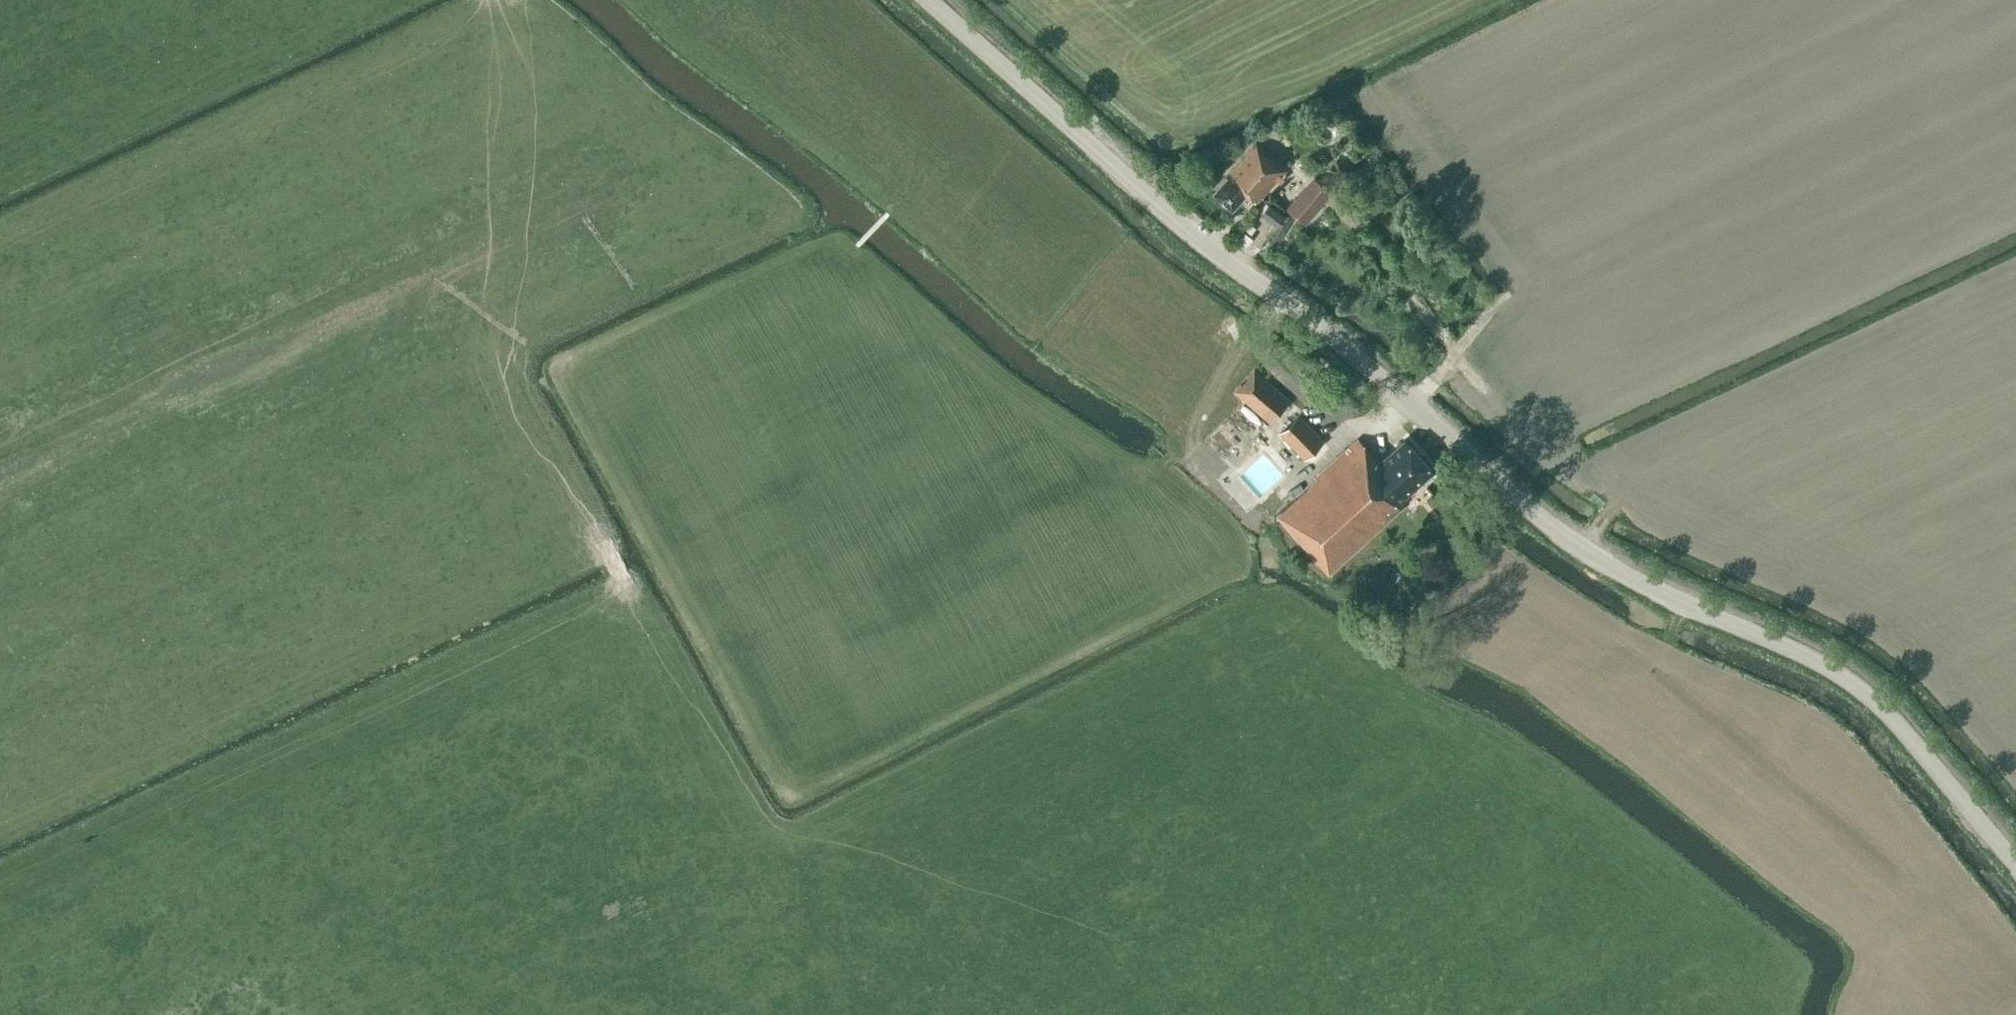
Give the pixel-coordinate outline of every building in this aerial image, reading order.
[(1247,193),(1256,202),(1286,170),(1255,142),(1231,170),(1233,171),(1213,193),(1232,210),(1247,193)] [(1286,208),(1305,224),(1333,192),(1314,176),(1286,208)] [(1262,213),(1278,225),(1284,216),(1269,205),(1262,213)] [(1268,421),(1288,400),(1254,370),(1235,391),(1268,421)] [(1305,458),(1322,441),(1299,416),(1281,432),(1305,458)] [(1379,462),(1358,439),(1315,477),(1317,479),(1308,487),(1303,482),(1281,500),(1283,503),(1277,508),(1281,512),(1277,515),(1328,572),(1404,504),(1400,500),(1421,481),(1424,484),(1432,476),(1430,473),(1432,471),(1404,439),(1379,462)]
